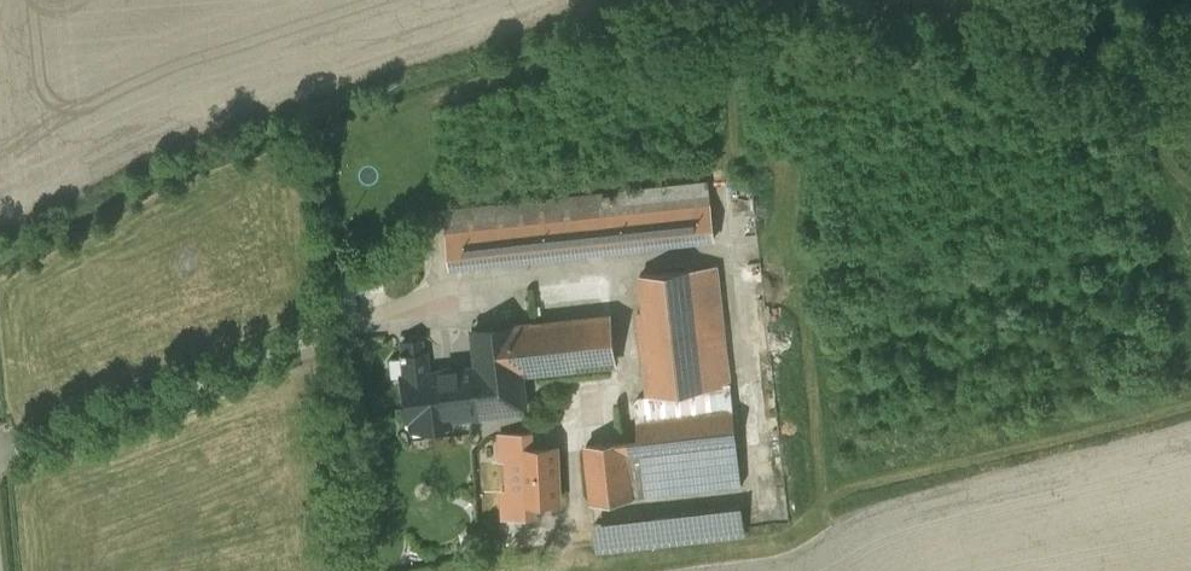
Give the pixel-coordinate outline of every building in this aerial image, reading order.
[(708,181),(445,211),(451,266),(715,239),(708,181)] [(719,267),(637,277),(652,394),(634,396),(639,436),(581,443),(588,501),(745,482),(719,267)] [(474,328),(478,365),(483,408),(484,414),(524,409),(521,371),(617,360),(612,314),(474,328)] [(451,411),(483,408),(478,365),(426,370),(424,350),(420,350),(419,338),(401,340),(402,350),(396,350),(397,354),(390,355),(386,359),(388,372),(392,374),(399,374),(404,417),(407,416),(408,426),(452,421),(451,411)] [(556,447),(524,448),(527,501),(559,500),(556,447)] [(680,533),(748,534),(748,524),(718,524),(718,510),(681,509),(680,533)] [(665,513),(600,516),(601,544),(667,541),(665,513)]
